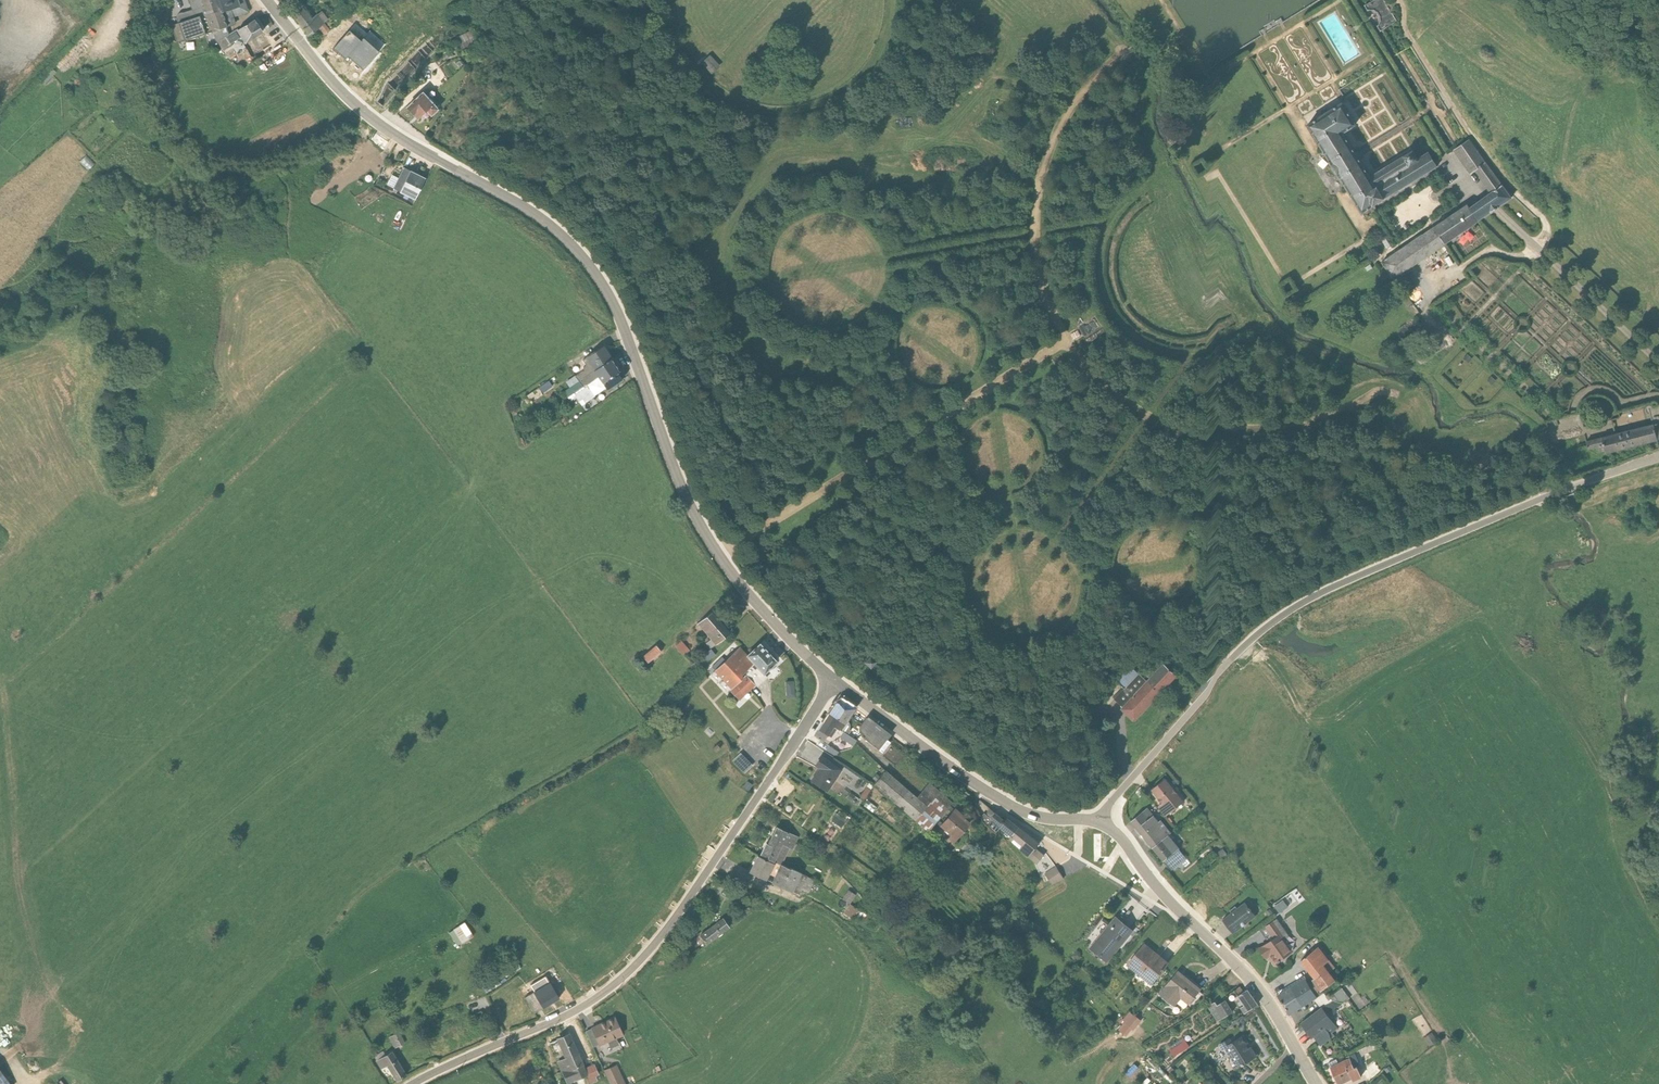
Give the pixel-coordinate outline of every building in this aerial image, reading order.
[(191,11),(182,13),(181,13),(180,13),(179,13),(178,14),(177,17),(176,18),(176,20),(177,21),(178,23),(171,26),(176,43),(205,34),(213,31),(216,42),(217,42),(227,36),(229,34),(226,27),(236,24),(233,16),(248,12),(244,0),(188,0),(191,11)] [(1376,4),(1359,13),(1362,18),(1364,18),(1369,17),(1372,20),(1375,24),(1375,29),(1374,33),(1372,34),(1375,39),(1391,29),(1376,4)] [(300,5),(290,13),(309,35),(318,28),(324,35),(329,29),(324,24),(328,20),(321,12),(311,19),(300,5)] [(227,36),(217,42),(223,51),(232,45),(231,44),(241,38),(244,43),(262,32),(261,31),(262,29),(260,26),(257,25),(254,20),(238,30),(237,29),(229,34),(227,36)] [(451,34),(454,41),(457,40),(463,53),(477,46),(468,26),(460,30),(455,32),(454,33),(451,34)] [(450,50),(438,58),(442,64),(454,56),(450,50)] [(720,66),(710,55),(701,63),(711,74),(720,66)] [(423,92),(407,107),(418,120),(427,112),(431,116),(438,109),(423,92)] [(1336,111),(1300,134),(1356,225),(1433,177),(1423,161),(1413,167),(1408,159),(1365,185),(1338,143),(1351,134),(1336,111)] [(1388,291),(1400,283),(1509,208),(1465,148),(1449,160),(1466,184),(1471,180),(1486,203),(1476,210),(1465,217),(1463,215),(1386,267),(1376,273),(1388,291)] [(80,160),(89,170),(97,163),(88,153),(80,160)] [(392,175),(387,185),(394,189),(392,191),(389,190),(387,192),(412,205),(425,179),(404,168),(398,179),(392,175)] [(1397,301),(1395,302),(1392,304),(1402,319),(1407,315),(1407,314),(1397,301)] [(569,388),(611,359),(602,346),(582,360),(586,366),(582,368),(584,370),(575,377),(574,376),(565,382),(569,388)] [(611,359),(569,388),(562,392),(567,399),(573,394),(581,406),(594,397),(587,386),(584,388),(583,387),(597,377),(602,383),(607,391),(622,380),(617,373),(619,371),(611,359)] [(597,378),(587,385),(595,396),(605,389),(597,378)] [(550,379),(526,396),(532,403),(543,395),(555,387),(550,379)] [(1583,456),(1585,464),(1596,461),(1597,466),(1602,465),(1603,467),(1658,453),(1658,436),(1583,456)] [(741,603),(732,610),(736,614),(744,608),(741,603)] [(710,649),(692,664),(696,670),(715,655),(711,649),(729,634),(711,613),(698,624),(710,640),(705,644),(710,649)] [(681,641),(675,646),(684,656),(690,651),(681,641)] [(757,667),(763,674),(770,667),(773,668),(775,666),(775,663),(776,662),(775,660),(775,658),(773,655),(770,655),(759,644),(748,655),(740,646),(724,662),(721,658),(711,667),(715,671),(711,675),(718,683),(721,679),(723,681),(719,684),(727,692),(729,690),(738,700),(755,685),(754,684),(756,682),(746,671),(751,666),(754,670),(757,667)] [(656,646),(642,656),(647,663),(661,652),(656,646)] [(870,655),(864,662),(870,667),(875,660),(870,655)] [(1173,657),(1169,661),(1180,671),(1184,667),(1173,657)] [(1141,675),(1161,692),(1176,676),(1163,663),(1158,668),(1153,663),(1141,675)] [(1161,692),(1141,675),(1131,666),(1116,681),(1124,688),(1114,699),(1122,707),(1121,708),(1134,721),(1161,692)] [(787,679),(788,696),(796,695),(796,679),(787,679)] [(845,724),(841,730),(843,732),(848,735),(851,731),(849,730),(850,727),(850,726),(849,723),(848,721),(855,709),(840,700),(836,702),(832,708),(828,713),(845,724)] [(845,724),(828,713),(814,735),(823,742),(828,735),(831,738),(837,729),(840,732),(841,730),(845,724)] [(859,728),(858,732),(862,737),(882,752),(890,742),(887,740),(889,736),(866,718),(859,728)] [(848,735),(843,732),(840,737),(853,747),(856,741),(851,737),(848,735)] [(825,751),(828,746),(818,739),(815,744),(825,751)] [(828,746),(825,751),(824,752),(834,758),(838,751),(828,745),(828,746)] [(820,767),(811,780),(827,791),(841,770),(821,757),(820,759),(816,765),(820,767)] [(927,806),(916,797),(885,770),(873,785),(915,821),(927,806)] [(746,781),(742,787),(748,791),(752,784),(746,781)] [(1170,781),(1151,792),(1166,817),(1185,806),(1170,781)] [(868,783),(859,796),(864,799),(872,785),(868,783)] [(927,806),(915,821),(926,831),(951,802),(928,783),(916,797),(927,806)] [(850,792),(845,797),(855,804),(859,799),(850,792)] [(867,800),(863,805),(872,812),(876,806),(867,800)] [(954,809),(940,826),(950,835),(947,838),(952,842),(968,823),(961,816),(961,815),(954,809)] [(1011,837),(1018,828),(1005,818),(1003,821),(990,809),(985,815),(983,815),(981,816),(984,822),(996,833),(1000,829),(1011,837)] [(1148,809),(1131,822),(1173,875),(1179,871),(1182,875),(1194,866),(1148,809)] [(759,856),(773,863),(774,861),(782,844),(789,847),(792,849),(792,848),(798,851),(801,846),(795,843),(798,837),(777,827),(768,844),(766,843),(759,856)] [(1018,828),(1011,837),(1009,840),(1036,865),(1043,856),(1035,850),(1039,845),(1022,832),(1018,828)] [(782,844),(774,861),(779,863),(789,847),(782,844)] [(773,863),(759,856),(757,856),(749,872),(762,878),(766,880),(774,864),(773,863)] [(790,868),(779,863),(771,882),(799,894),(801,889),(808,892),(814,879),(790,867),(790,868)] [(1055,868),(1044,875),(1052,886),(1063,879),(1055,868)] [(841,898),(849,903),(852,898),(855,894),(847,889),(844,894),(841,898)] [(1276,901),(1281,912),(1301,902),(1295,891),(1276,901)] [(1256,916),(1245,902),(1238,908),(1236,905),(1230,910),(1232,912),(1222,920),(1233,934),(1256,916)] [(859,910),(849,903),(843,913),(852,919),(853,919),(856,921),(861,913),(858,911),(859,910)] [(708,930),(700,936),(706,945),(729,927),(723,919),(708,930)] [(1130,933),(1113,919),(1089,949),(1106,963),(1130,933)] [(1294,951),(1286,939),(1289,936),(1276,919),(1260,930),(1269,943),(1259,950),(1263,954),(1267,951),(1275,965),(1294,951)] [(453,931),(449,933),(457,946),(461,943),(462,944),(473,937),(465,923),(453,930),(453,931)] [(1156,959),(1142,947),(1126,966),(1150,984),(1168,963),(1159,956),(1156,959)] [(1318,947),(1301,961),(1315,978),(1313,980),(1321,990),(1322,990),(1335,980),(1330,972),(1335,968),(1318,947)] [(1200,990),(1178,971),(1160,994),(1175,1008),(1180,1000),(1188,1005),(1200,990)] [(544,985),(525,998),(534,1013),(559,998),(545,975),(540,978),(544,985)] [(1315,995),(1306,979),(1290,989),(1302,1008),(1324,994),(1322,990),(1315,995)] [(1302,1008),(1290,989),(1278,996),(1289,1016),(1302,1008)] [(1253,1008),(1243,992),(1231,999),(1242,1015),(1253,1008)] [(1228,1016),(1216,1001),(1205,1010),(1217,1025),(1228,1016)] [(1341,1004),(1333,1001),(1301,1024),(1311,1038),(1313,1037),(1321,1047),(1329,1039),(1330,1035),(1338,1028),(1326,1014),(1341,1004)] [(1128,1034),(1143,1018),(1134,1009),(1119,1026),(1128,1034)] [(591,1028),(598,1045),(599,1046),(608,1042),(610,1048),(618,1044),(616,1038),(623,1035),(615,1017),(591,1028)] [(10,1038),(2,1026),(0,1028),(0,1045),(10,1038)] [(598,1045),(591,1028),(585,1031),(593,1047),(598,1045)] [(399,1032),(388,1038),(394,1049),(405,1044),(399,1032)] [(1433,1033),(1427,1036),(1431,1044),(1437,1042),(1433,1033)] [(557,1061),(556,1061),(567,1083),(585,1076),(588,1083),(589,1083),(597,1080),(595,1076),(599,1074),(593,1063),(583,1067),(569,1035),(558,1040),(558,1041),(566,1057),(557,1061)] [(1175,1055),(1192,1044),(1186,1036),(1170,1047),(1175,1055)] [(1232,1042),(1231,1038),(1219,1045),(1222,1050),(1227,1048),(1239,1068),(1256,1057),(1251,1049),(1249,1049),(1241,1037),(1232,1042)] [(566,1057),(558,1041),(549,1045),(557,1061),(566,1057)] [(382,1051),(375,1056),(377,1060),(375,1061),(380,1070),(387,1065),(397,1081),(406,1075),(391,1051),(385,1055),(382,1051)] [(1353,1082),(1361,1078),(1357,1067),(1359,1066),(1354,1054),(1348,1056),(1349,1058),(1344,1061),(1352,1079),(1353,1082)] [(1344,1061),(1338,1063),(1336,1060),(1328,1065),(1337,1083),(1340,1083),(1352,1079),(1344,1061)] [(603,1070),(610,1083),(625,1083),(616,1064),(603,1070)] [(510,1079),(516,1074),(507,1065),(501,1070),(510,1079)] [(0,1069),(0,1083),(11,1083),(0,1069)]
